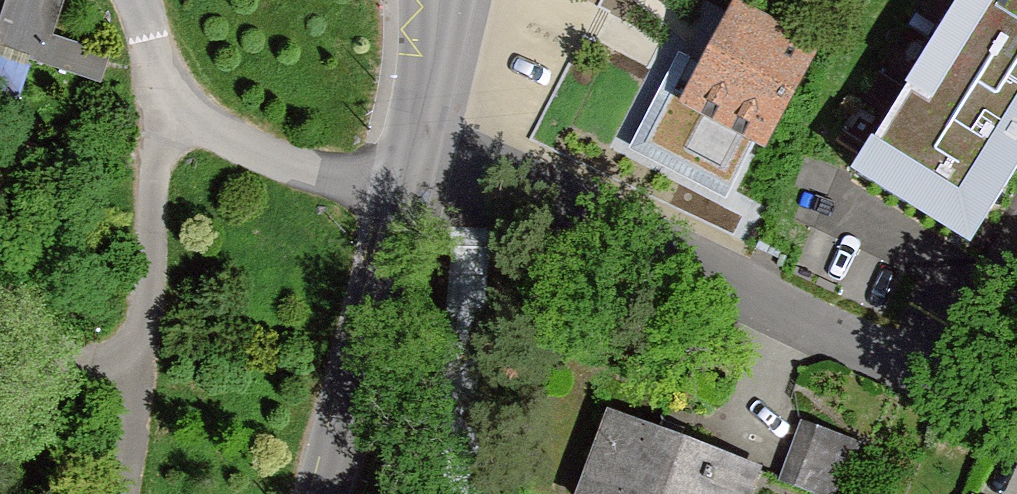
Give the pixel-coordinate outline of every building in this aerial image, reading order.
[(0,8),(0,48),(98,81),(108,53),(50,33),(61,0),(3,0),(0,8)] [(850,166),(970,241),(1016,167),(1016,0),(955,0),(850,166)] [(730,6),(677,103),(693,111),(676,142),(683,165),(706,176),(734,171),(743,176),(808,45),(730,6)] [(607,408),(575,493),(752,493),(762,465),(607,408)] [(779,478),(821,493),(841,493),(861,442),(801,419),(791,446),(779,478)]
